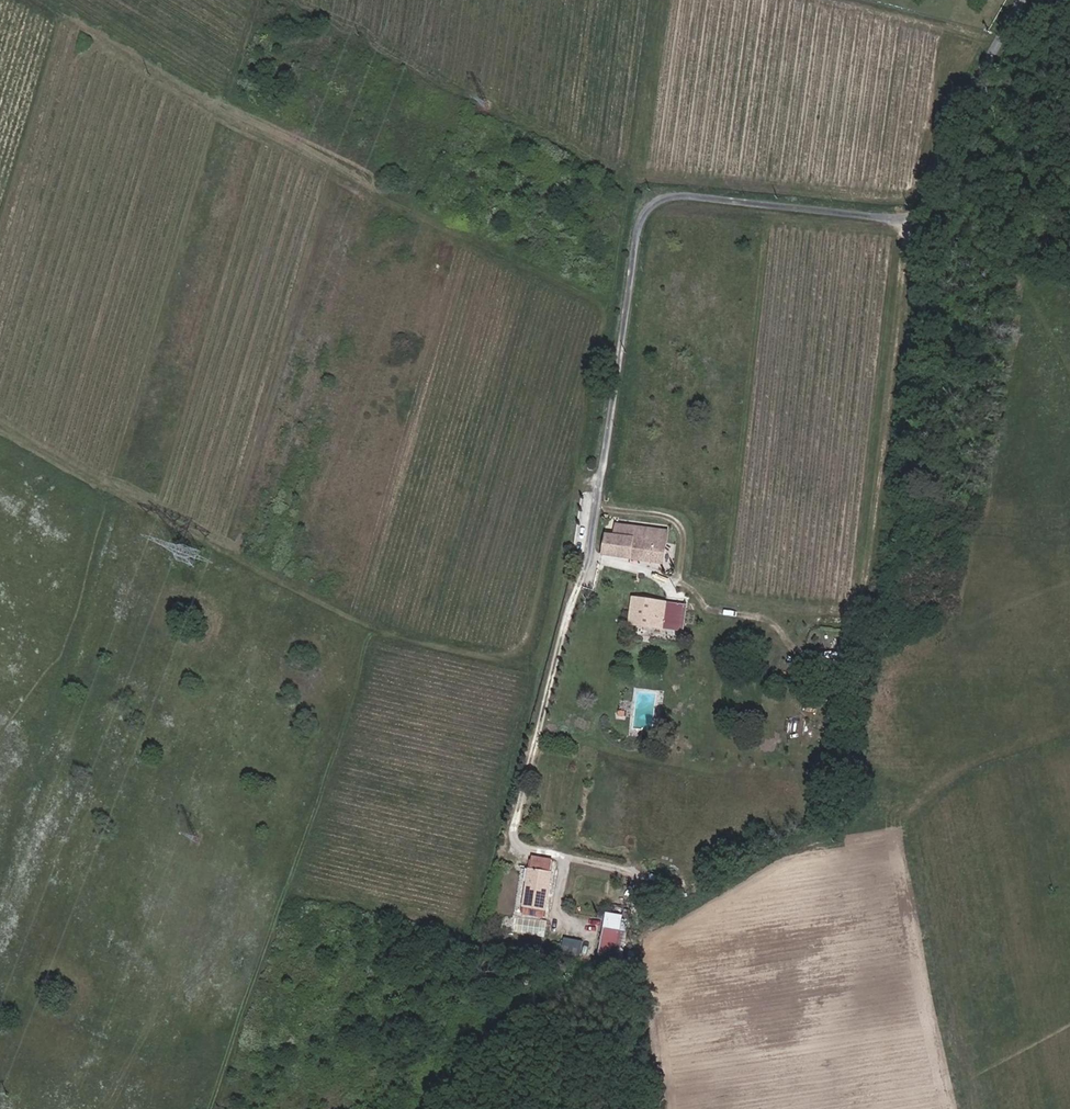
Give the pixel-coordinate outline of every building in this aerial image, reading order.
[(77,48),(88,50),(91,39),(79,37),(77,48)] [(650,531),(612,525),(611,535),(604,534),(600,554),(671,564),(674,543),(649,540),(650,531)] [(675,534),(650,531),(649,540),(674,543),(675,534)] [(663,620),(666,603),(652,601),(649,622),(662,624),(663,620)] [(666,603),(663,620),(681,623),(683,605),(666,603)] [(530,865),(523,921),(544,923),(551,867),(530,865)] [(605,930),(602,958),(618,960),(622,932),(605,930)] [(631,933),(622,932),(618,960),(627,961),(631,933)] [(582,956),(584,939),(565,937),(563,953),(582,956)]
